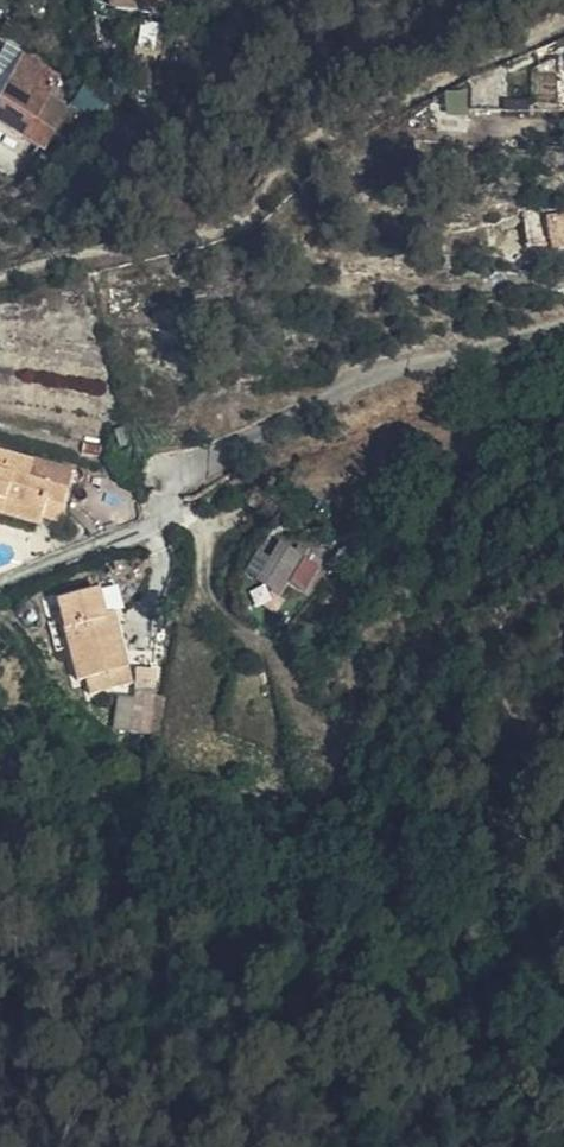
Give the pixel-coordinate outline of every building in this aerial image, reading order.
[(92,33),(94,0),(92,0),(76,0),(75,32),(92,33)] [(92,33),(139,37),(142,0),(94,0),(92,33)] [(3,80),(0,87),(0,162),(4,164),(40,100),(3,80)] [(555,225),(534,224),(535,248),(555,247),(555,225)] [(40,452),(6,445),(3,449),(0,448),(0,487),(13,488),(13,495),(53,504),(50,513),(67,517),(78,481),(36,472),(40,452)] [(85,461),(40,452),(36,472),(78,481),(85,461)] [(48,518),(50,513),(53,504),(13,495),(13,488),(0,487),(0,505),(48,518)] [(283,561),(265,579),(281,593),(292,580),(304,589),(321,570),(295,549),(283,561)] [(254,568),(265,579),(283,561),(272,550),(254,568)] [(138,591),(118,596),(123,614),(143,610),(138,591)] [(152,696),(138,631),(125,632),(123,618),(123,614),(118,596),(73,607),(90,689),(98,689),(101,707),(152,696)] [(125,632),(138,631),(135,619),(123,618),(125,632)] [(156,708),(147,747),(164,750),(174,712),(156,708)] [(182,714),(174,712),(164,750),(171,751),(182,714)]
